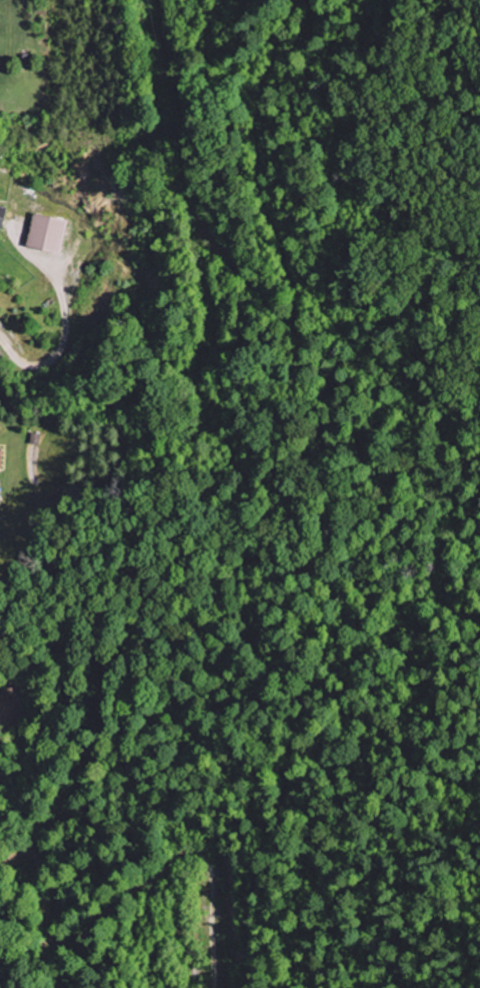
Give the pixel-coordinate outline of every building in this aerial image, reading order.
[(63,222),(30,215),(22,248),(56,255),(63,222)]
